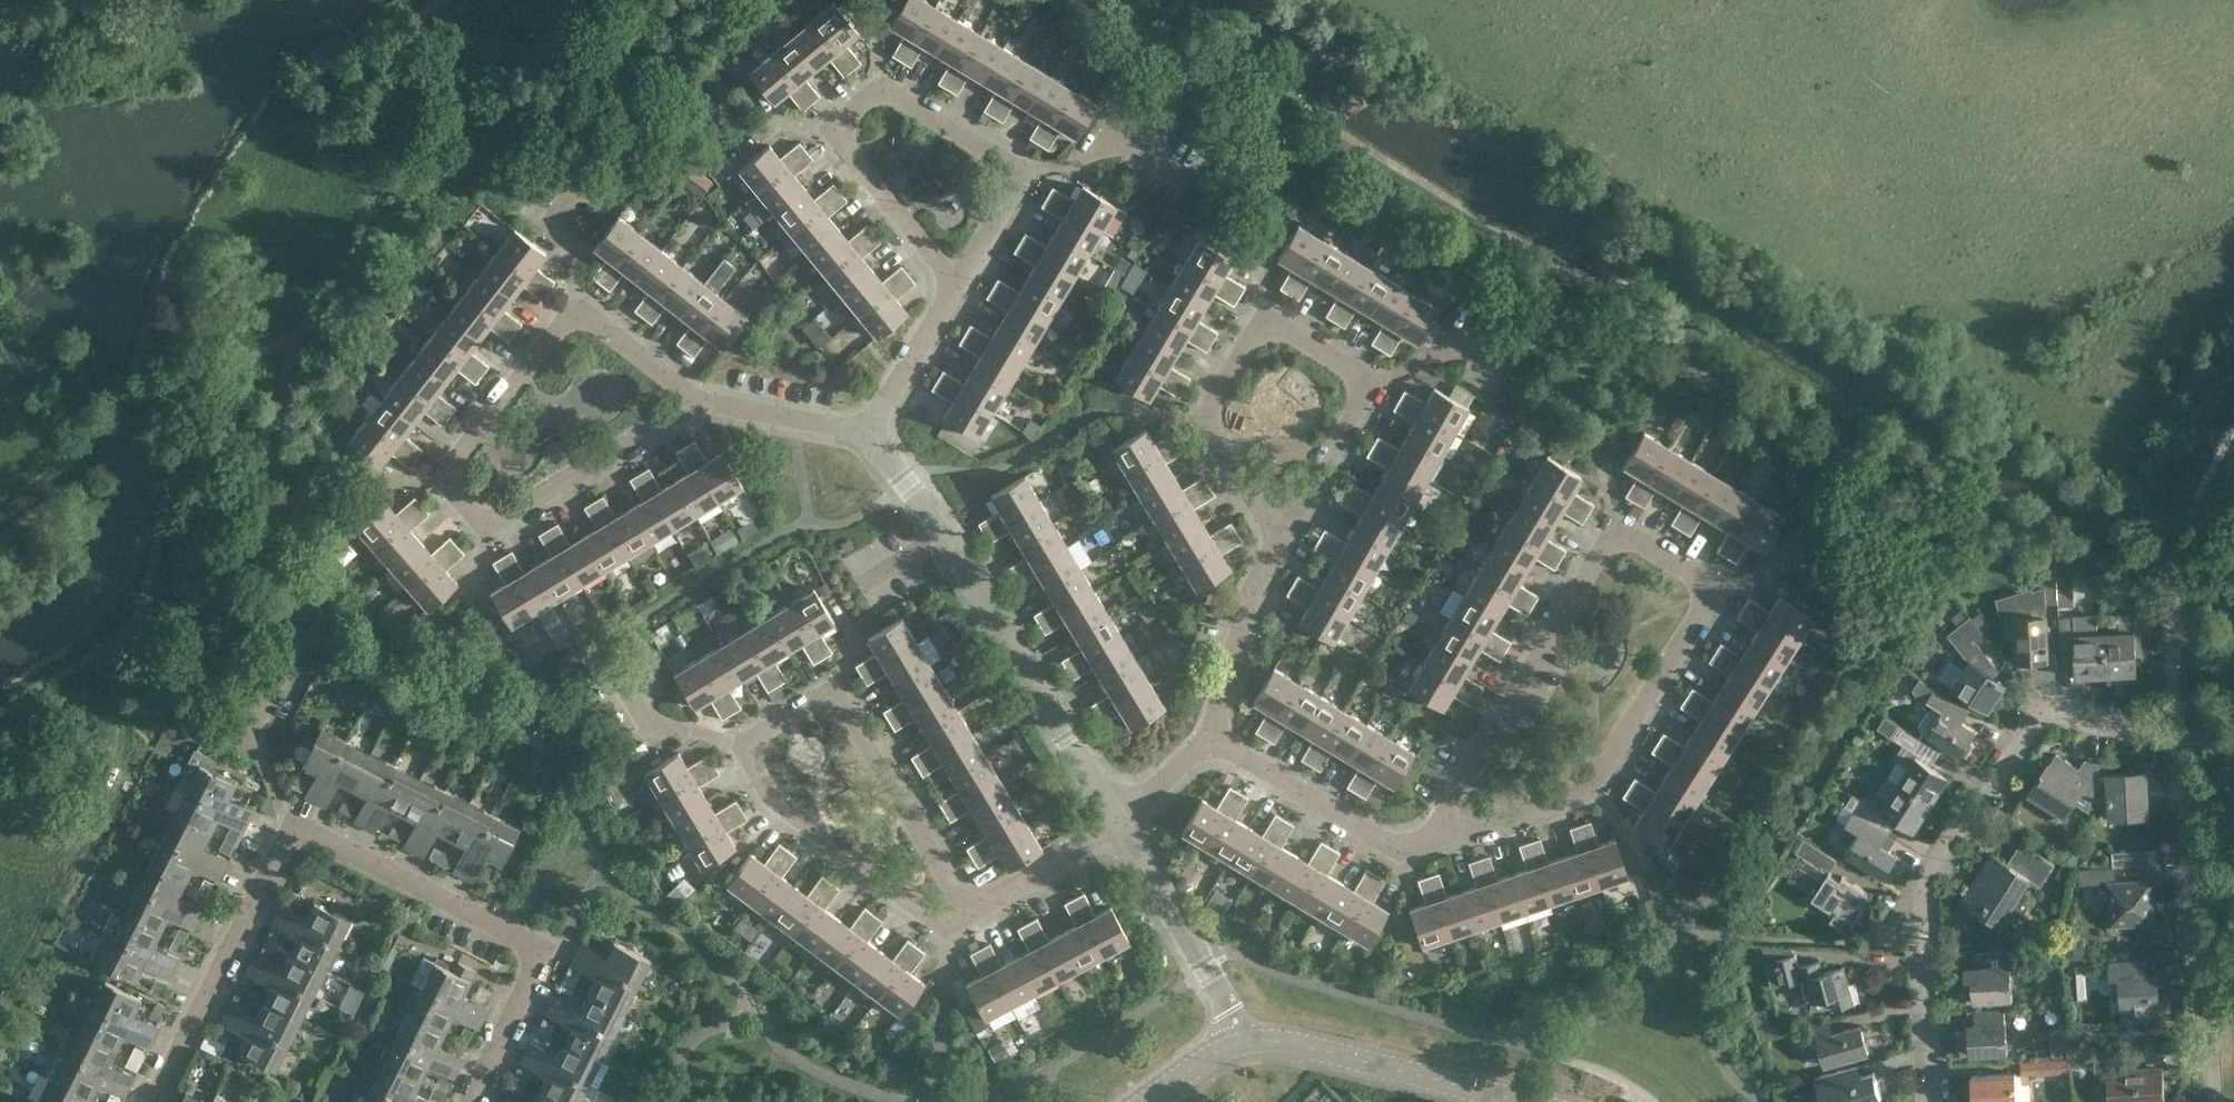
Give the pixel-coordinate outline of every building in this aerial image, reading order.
[(898,47),(893,54),(902,59),(934,6),(924,0),(906,0),(891,25),(893,25),(906,33),(898,47)] [(813,20),(853,69),(861,62),(845,43),(857,33),(858,33),(859,32),(834,2),(833,3),(833,4),(813,20)] [(957,20),(934,6),(902,59),(911,64),(924,43),(938,51),(957,20)] [(751,9),(741,17),(744,21),(749,27),(759,19),(754,12),(751,9)] [(813,20),(792,37),(816,66),(829,56),(845,76),(853,69),(813,20)] [(957,20),(938,51),(952,60),(939,82),(948,88),(980,34),(957,20)] [(1003,48),(980,34),(948,88),(957,93),(970,71),(984,80),(1003,48)] [(804,77),(816,66),(792,37),(772,54),(812,103),(820,96),(804,77)] [(1003,48),(984,80),(998,88),(985,110),(994,116),(1026,62),(1003,48)] [(787,90),(796,100),(803,109),(812,103),(772,54),(751,71),(750,72),(751,73),(740,82),(759,106),(771,97),(774,101),(775,100),(787,90)] [(1016,99),(1030,108),(1049,76),(1026,62),(994,116),(1003,121),(1016,99)] [(1072,89),(1049,76),(1030,108),(1044,116),(1031,138),(1039,143),(1072,89)] [(1094,103),(1072,89),(1039,143),(1048,149),(1061,127),(1075,135),(1076,136),(1096,103),(1095,102),(1094,103)] [(741,170),(758,191),(807,151),(800,142),(780,159),(770,147),(770,146),(770,145),(740,170),(741,171),(741,170)] [(775,212),(804,188),(794,175),(814,159),(807,151),(758,191),(775,212)] [(775,212),(792,233),(841,193),(834,185),(814,201),(804,188),(775,212)] [(1053,188),(1047,197),(1101,229),(1115,207),(1116,206),(1083,186),(1075,201),(1053,188)] [(792,233),(809,253),(838,229),(828,217),(848,201),(841,193),(792,233)] [(1088,252),(1101,229),(1047,197),(1042,206),(1064,219),(1056,233),(1088,252)] [(619,216),(596,246),(609,256),(593,276),(602,283),(640,234),(620,218),(620,217),(619,216)] [(809,253),(826,273),(875,233),(868,225),(848,241),(838,229),(809,253)] [(1202,225),(1195,236),(1199,238),(1200,239),(1208,244),(1215,248),(1218,249),(1218,250),(1231,257),(1237,246),(1236,246),(1227,241),(1207,228),(1203,226),(1202,225)] [(1298,225),(1296,228),(1279,258),(1280,259),(1280,258),(1294,266),(1281,288),(1290,294),(1322,240),(1299,226),(1300,226),(1298,225)] [(515,230),(498,252),(547,290),(554,282),(533,267),(544,253),(544,254),(545,253),(515,229),(514,230),(515,230)] [(843,294),(872,270),(862,257),(881,241),(875,233),(826,273),(843,294)] [(1074,275),(1088,252),(1056,233),(1048,246),(1025,233),(1020,242),(1074,275)] [(640,234),(602,283),(610,289),(626,269),(639,279),(661,250),(640,234)] [(1198,240),(1185,262),(1240,295),(1246,286),(1224,273),(1232,260),(1233,259),(1231,257),(1218,250),(1218,249),(1215,248),(1208,244),(1200,239),(1199,238),(1198,240)] [(1345,254),(1322,240),(1290,294),(1299,299),(1312,277),(1326,285),(1345,254)] [(1060,297),(1074,275),(1020,242),(1015,251),(1037,264),(1029,278),(1060,297)] [(682,267),(661,250),(639,279),(652,289),(636,309),(644,316),(682,267)] [(482,272),(511,295),(521,283),(541,298),(547,290),(498,252),(482,272)] [(1335,321),(1368,267),(1345,254),(1326,285),(1340,293),(1326,316),(1335,321)] [(1185,262),(1171,285),(1204,305),(1212,292),(1234,305),(1240,295),(1185,262)] [(843,294),(860,315),(909,274),(902,266),(882,282),(872,270),(843,294)] [(682,267),(644,316),(652,322),(668,302),(681,312),(703,283),(682,267)] [(1391,281),(1368,267),(1335,321),(1345,327),(1358,304),(1372,312),(1391,281)] [(1108,279),(1119,286),(1125,276),(1114,269),(1108,279)] [(482,272),(466,293),(515,332),(521,324),(502,308),(511,295),(482,272)] [(916,283),(909,274),(860,315),(877,335),(876,335),(877,336),(907,312),(896,299),(916,283)] [(999,279),(993,289),(1046,321),(1060,297),(1029,278),(1020,292),(999,279)] [(1372,343),(1381,349),(1414,295),(1391,281),(1372,312),(1386,321),(1372,343)] [(724,300),(703,283),(681,312),(693,322),(678,342),(686,349),(724,300)] [(1171,285),(1157,308),(1212,341),(1218,332),(1196,319),(1204,305),(1171,285)] [(1033,343),(1046,321),(993,289),(988,298),(1009,311),(1001,324),(1033,343)] [(450,313),(479,336),(489,324),(509,340),(515,332),(466,293),(450,313)] [(1436,308),(1414,295),(1381,349),(1390,354),(1403,332),(1417,340),(1417,341),(1418,341),(1438,309),(1436,308)] [(724,300),(686,349),(694,355),(710,335),(723,347),(747,316),(745,315),(745,316),(724,300)] [(1157,308),(1144,331),(1177,351),(1185,338),(1207,351),(1212,341),(1157,308)] [(450,313),(433,334),(482,373),(489,365),(469,349),(479,336),(450,313)] [(1019,366),(1033,343),(1001,324),(993,338),(971,325),(965,334),(1019,366)] [(1144,331),(1130,354),(1185,387),(1190,378),(1169,364),(1177,351),(1144,331)] [(417,355),(446,378),(456,365),(476,381),(482,373),(433,334),(417,355)] [(1005,389),(1019,366),(965,334),(960,343),(982,356),(974,370),(1005,389)] [(1116,376),(1115,378),(1131,387),(1130,388),(1133,389),(1149,399),(1150,397),(1149,397),(1157,384),(1179,397),(1185,387),(1130,354),(1116,376)] [(417,355),(400,376),(450,415),(456,407),(436,391),(446,378),(417,355)] [(991,412),(1005,389),(974,370),(966,384),(943,371),(938,380),(991,412)] [(384,397),(413,420),(423,408),(443,423),(450,415),(400,376),(384,397)] [(978,435),(991,412),(938,380),(933,389),(955,403),(946,417),(959,425),(978,436),(978,435)] [(1455,384),(1448,396),(1466,406),(1471,396),(1473,394),(1455,384)] [(1469,407),(1466,406),(1448,396),(1447,395),(1436,389),(1427,404),(1404,390),(1399,400),(1454,431),(1467,409),(1468,409),(1469,407)] [(416,458),(422,450),(403,433),(413,420),(384,397),(367,420),(416,458)] [(1440,455),(1454,431),(1399,400),(1394,409),(1416,422),(1408,436),(1440,455)] [(1025,434),(1033,440),(1041,425),(1037,423),(1029,419),(1022,431),(1025,434)] [(409,466),(416,458),(367,420),(350,440),(349,441),(379,465),(380,463),(389,451),(409,466)] [(1127,473),(1181,441),(1175,432),(1154,444),(1145,429),(1113,449),(1113,450),(1114,450),(1127,473)] [(1635,501),(1667,448),(1645,434),(1644,433),(1624,466),(1625,466),(1639,474),(1626,496),(1635,501)] [(1373,446),(1427,477),(1440,455),(1408,436),(1400,450),(1378,437),(1373,446)] [(718,498),(742,484),(724,453),(709,462),(695,440),(686,446),(718,498)] [(1127,473),(1140,494),(1172,475),(1164,463),(1186,450),(1181,441),(1127,473)] [(695,513),(718,498),(686,446),(677,451),(690,473),(676,482),(695,513)] [(1382,482),(1414,501),(1427,477),(1373,446),(1367,455),(1390,468),(1382,482)] [(1565,461),(1570,453),(1570,452),(1561,447),(1560,449),(1556,456),(1565,461)] [(982,462),(993,457),(990,448),(978,453),(982,462)] [(1690,461),(1667,448),(1635,501),(1644,506),(1658,484),(1672,492),(1690,461)] [(1547,458),(1534,481),(1588,513),(1593,504),(1571,491),(1575,485),(1579,478),(1580,478),(1580,477),(1548,457),(1547,458)] [(1672,523),(1681,529),(1713,475),(1690,461),(1672,492),(1686,501),(1672,523)] [(673,526),(695,513),(676,482),(663,490),(650,468),(640,474),(673,526)] [(650,541),(673,526),(640,474),(631,479),(644,501),(631,509),(650,541)] [(1140,494),(1155,519),(1209,486),(1204,477),(1181,491),(1172,475),(1140,494)] [(1736,489),(1713,475),(1681,529),(1690,534),(1703,513),(1717,521),(1736,489)] [(1025,476),(992,496),(1002,510),(980,523),(985,532),(1039,500),(1025,477),(1025,476)] [(1534,481),(1520,504),(1552,523),(1560,509),(1582,522),(1588,513),(1534,481)] [(1346,493),(1400,524),(1414,501),(1382,482),(1373,496),(1351,483),(1346,493)] [(1215,495),(1209,486),(1155,519),(1169,542),(1201,522),(1193,509),(1215,495)] [(1727,556),(1759,503),(1736,489),(1717,521),(1731,529),(1717,551),(1727,556)] [(1355,528),(1387,547),(1400,524),(1346,493),(1340,502),(1363,514),(1355,528)] [(627,555),(650,541),(631,509),(617,517),(604,496),(595,501),(627,555)] [(357,527),(375,547),(422,505),(415,497),(396,514),(386,502),(385,501),(356,526),(357,527)] [(1039,500),(985,532),(991,542),(1013,528),(1021,542),(1052,523),(1039,500)] [(1106,500),(1096,506),(1102,515),(1111,510),(1106,500)] [(604,569),(627,555),(595,501),(585,507),(598,529),(585,537),(604,569)] [(1782,516),(1759,503),(1727,556),(1736,562),(1749,540),(1764,549),(1783,516),(1782,516)] [(1552,523),(1520,504),(1506,527),(1560,560),(1566,551),(1543,537),(1552,523)] [(392,567),(420,542),(410,530),(429,513),(422,505),(375,547),(392,567)] [(1169,542),(1183,564),(1236,532),(1231,523),(1209,536),(1201,522),(1169,542)] [(1052,523),(1021,542),(1029,556),(1007,569),(1012,578),(1066,546),(1052,523)] [(582,583),(604,569),(585,537),(571,545),(557,524),(549,529),(582,583)] [(1506,527),(1492,550),(1525,569),(1533,555),(1555,569),(1560,560),(1506,527)] [(1094,534),(1101,544),(1110,538),(1103,528),(1094,534)] [(1319,538),(1374,570),(1387,547),(1355,528),(1347,542),(1324,529),(1319,538)] [(559,597),(582,583),(549,529),(540,534),(553,556),(539,564),(559,597)] [(1189,593),(1228,569),(1219,554),(1242,541),(1236,532),(1183,564),(1196,586),(1196,587),(1196,588),(1189,592),(1189,593)] [(727,546),(722,535),(713,540),(719,551),(727,546)] [(410,587),(457,545),(450,537),(431,554),(420,542),(392,567),(410,587)] [(1336,560),(1328,575),(1360,593),(1374,570),(1319,538),(1313,548),(1336,560)] [(849,539),(842,543),(846,550),(853,546),(849,539)] [(464,553),(457,545),(410,587),(427,606),(427,607),(428,608),(457,583),(456,581),(455,582),(445,570),(464,553)] [(1066,546),(1012,578),(1018,587),(1040,573),(1049,587),(1080,568),(1066,546)] [(1492,550),(1479,573),(1532,605),(1538,596),(1516,583),(1525,569),(1492,550)] [(559,597),(539,564),(525,573),(512,551),(503,557),(536,611),(559,597)] [(512,625),(536,611),(503,557),(494,562),(507,584),(494,592),(493,592),(492,593),(512,625)] [(1094,591),(1080,568),(1049,587),(1057,601),(1035,614),(1040,623),(1094,591)] [(2032,590),(1998,599),(2003,619),(2009,618),(2010,636),(2017,636),(2019,660),(2049,659),(2048,648),(2049,648),(2049,644),(2048,644),(2046,606),(2046,602),(2059,601),(2057,571),(2040,568),(2041,595),(2034,596),(2032,590)] [(1532,605),(1479,573),(1465,596),(1497,614),(1505,601),(1527,614),(1532,605)] [(1347,617),(1360,593),(1328,575),(1319,589),(1297,576),(1292,585),(1347,617)] [(1333,640),(1347,617),(1292,585),(1287,594),(1309,607),(1301,622),(1333,640)] [(814,589),(790,604),(823,658),(832,652),(819,630),(833,621),(814,589)] [(1094,591),(1040,623),(1046,633),(1068,619),(1077,633),(1108,614),(1094,591)] [(1465,596),(1451,619),(1505,651),(1510,642),(1488,628),(1497,614),(1465,596)] [(1749,598),(1744,607),(1796,641),(1811,619),(1812,618),(1780,597),(1772,612),(1749,598)] [(768,618),(787,649),(801,641),(815,663),(823,658),(790,604),(768,618)] [(1158,614),(1151,604),(1139,611),(1145,622),(1158,614)] [(1782,663),(1796,641),(1744,607),(1738,616),(1760,630),(1751,643),(1782,663)] [(1983,631),(1972,618),(1971,616),(1969,617),(1961,607),(1953,613),(1962,624),(1949,635),(1954,641),(1959,636),(1968,647),(1963,652),(1970,660),(1964,668),(1952,660),(1940,678),(1953,686),(1990,710),(2008,683),(1992,674),(1997,667),(1977,642),(1986,634),(1983,631)] [(2075,676),(2114,674),(2113,652),(2099,653),(2098,632),(2076,634),(2074,608),(2059,609),(2059,617),(2061,653),(2074,653),(2075,676)] [(1983,631),(1994,622),(1983,609),(1972,618),(1983,631)] [(938,616),(943,623),(953,618),(948,610),(938,616)] [(2120,631),(2098,632),(2099,653),(2113,652),(2114,674),(2138,672),(2136,631),(2151,630),(2150,612),(2119,613),(2120,631)] [(1122,638),(1108,614),(1077,633),(1085,647),(1062,661),(1068,670),(1122,638)] [(768,618),(745,632),(778,685),(787,680),(773,658),(787,649),(768,618)] [(857,665),(863,674),(916,642),(901,618),(870,637),(879,652),(857,665)] [(1505,651),(1451,619),(1437,641),(1469,660),(1478,646),(1500,660),(1505,651)] [(1392,631),(1387,639),(1396,646),(1401,637),(1392,631)] [(722,645),(741,677),(755,669),(768,691),(778,685),(745,632),(722,645)] [(1122,638),(1068,670),(1073,679),(1095,666),(1104,679),(1135,660),(1122,638)] [(1437,641),(1424,664),(1477,697),(1483,688),(1461,674),(1469,660),(1437,641)] [(930,665),(916,642),(863,674),(868,683),(890,670),(898,684),(930,665)] [(1782,663),(1751,643),(1742,657),(1720,643),(1715,652),(1768,686),(1782,663)] [(722,645),(700,659),(732,713),(741,707),(728,685),(741,677),(722,645)] [(1753,708),(1768,686),(1715,652),(1709,661),(1731,675),(1722,689),(1753,708)] [(676,674),(695,705),(710,696),(723,718),(732,713),(700,659),(676,674)] [(1135,660),(1104,679),(1112,693),(1090,706),(1095,715),(1149,683),(1135,660)] [(1477,697),(1424,664),(1409,688),(1440,707),(1449,692),(1472,705),(1477,697)] [(943,687),(930,665),(898,684),(907,697),(885,711),(890,720),(943,687)] [(1274,669),(1255,701),(1269,709),(1256,731),(1265,736),(1297,683),(1274,669)] [(1379,672),(1373,681),(1388,691),(1394,681),(1379,672)] [(1964,721),(1971,710),(1927,681),(1919,693),(1934,703),(1919,727),(1963,754),(1967,756),(1975,743),(1971,741),(1978,731),(1964,721)] [(1149,683),(1095,715),(1101,725),(1123,711),(1131,726),(1164,706),(1163,705),(1149,683)] [(1297,683),(1265,736),(1274,742),(1288,720),(1301,728),(1320,697),(1297,683)] [(782,695),(776,686),(768,691),(774,700),(782,695)] [(917,716),(925,729),(957,710),(943,687),(890,720),(895,729),(917,716)] [(1687,698),(1739,731),(1753,708),(1722,689),(1714,703),(1692,689),(1687,698)] [(1724,754),(1725,753),(1739,731),(1687,698),(1680,694),(1674,702),(1702,720),(1694,734),(1724,754)] [(1343,711),(1320,697),(1301,728),(1315,736),(1302,759),(1311,764),(1343,711)] [(971,733),(957,710),(925,729),(934,743),(913,756),(918,765),(971,733)] [(1343,711),(1311,764),(1320,770),(1333,747),(1347,756),(1366,724),(1343,711)] [(1886,715),(1878,727),(1890,735),(1903,743),(1894,757),(1898,760),(1909,767),(1899,782),(1932,802),(1948,776),(1931,765),(1917,756),(1919,753),(1914,750),(1922,738),(1898,723),(1886,715)] [(1388,738),(1366,724),(1347,756),(1361,764),(1347,786),(1356,792),(1388,738)] [(305,797),(317,803),(348,741),(336,735),(335,738),(321,731),(323,728),(321,727),(311,748),(303,744),(298,746),(295,751),(297,757),(304,761),(303,763),(304,764),(304,763),(318,771),(311,785),(305,797)] [(985,756),(971,733),(918,765),(923,774),(945,761),(953,775),(985,756)] [(1658,742),(1710,776),(1724,754),(1694,734),(1685,747),(1663,734),(1658,742)] [(1394,783),(1413,752),(1388,738),(1356,792),(1365,797),(1379,774),(1394,783)] [(355,789),(372,757),(355,748),(356,745),(348,741),(317,803),(325,807),(331,795),(338,781),(355,789)] [(1696,798),(1710,776),(1658,742),(1652,751),(1674,765),(1665,779),(1696,798)] [(177,783),(249,820),(254,810),(242,804),(228,797),(236,781),(213,770),(218,760),(195,748),(177,783)] [(2031,793),(2066,814),(2074,800),(2091,805),(2094,794),(2101,762),(2086,759),(2076,775),(2068,770),(2073,763),(2057,752),(2044,773),(2042,772),(2039,778),(2040,778),(2031,793)] [(660,796),(714,764),(708,755),(687,768),(679,754),(678,753),(645,772),(660,796)] [(999,779),(985,756),(953,775),(962,788),(940,802),(945,811),(999,779)] [(372,757),(355,789),(368,796),(361,810),(360,810),(354,822),(366,828),(398,766),(386,760),(385,763),(372,757)] [(2149,816),(2147,789),(2146,771),(2115,773),(2114,764),(2101,762),(2094,794),(2109,798),(2110,818),(2149,816)] [(660,796),(674,819),(706,800),(698,786),(719,773),(714,764),(660,796)] [(421,781),(419,780),(404,773),(406,770),(398,766),(366,828),(375,832),(381,820),(381,819),(388,805),(405,814),(421,781)] [(306,782),(297,778),(293,786),(303,790),(306,782)] [(1013,802),(999,779),(945,811),(951,820),(972,807),(981,821),(1013,802)] [(1681,821),(1696,798),(1665,779),(1656,793),(1634,779),(1629,787),(1681,821)] [(404,846),(416,852),(447,790),(435,785),(434,787),(421,781),(405,814),(417,820),(410,835),(409,835),(404,846)] [(1853,793),(1845,806),(1854,812),(1869,821),(1877,809),(1881,812),(1883,809),(1897,818),(1914,829),(1932,802),(1899,782),(1888,799),(1876,791),(1871,799),(1865,795),(1863,799),(1853,793)] [(176,786),(185,791),(182,798),(174,812),(179,815),(210,831),(218,817),(232,824),(232,825),(244,831),(249,820),(177,783),(176,786)] [(1184,832),(1206,846),(1239,792),(1230,787),(1217,808),(1202,799),(1182,832),(1183,833),(1184,832)] [(1681,821),(1629,787),(1623,796),(1645,810),(1641,815),(1636,823),(1635,824),(1667,845),(1668,844),(1667,843),(1681,821)] [(437,830),(454,839),(471,806),(454,798),(456,795),(447,790),(416,852),(425,856),(431,844),(430,844),(437,830)] [(1248,798),(1239,792),(1206,846),(1229,860),(1248,827),(1235,819),(1248,798)] [(674,819),(688,842),(741,810),(736,801),(715,814),(706,800),(674,819)] [(344,801),(340,810),(352,815),(356,807),(344,801)] [(1026,825),(1013,802),(981,821),(989,835),(967,848),(973,857),(1026,825)] [(453,871),(465,877),(496,815),(485,809),(483,812),(471,806),(454,839),(467,845),(460,860),(459,859),(453,871)] [(733,845),(729,837),(726,831),(747,819),(741,810),(688,842),(701,864),(702,866),(734,846),(734,844),(733,845)] [(1860,832),(1846,853),(1884,878),(1899,855),(1889,849),(1881,844),(1889,834),(1869,821),(1854,812),(1847,824),(1860,832)] [(1073,814),(1059,823),(1065,833),(1080,824),(1073,814)] [(1252,873),(1284,819),(1275,814),(1262,836),(1248,827),(1229,860),(1252,873)] [(168,828),(162,839),(224,870),(230,859),(218,853),(217,854),(203,846),(210,831),(179,815),(171,830),(168,828)] [(474,881),(476,877),(480,869),(480,868),(486,855),(500,862),(501,863),(518,830),(503,823),(505,820),(496,815),(465,877),(474,881)] [(1252,873),(1275,887),(1294,855),(1280,847),(1293,825),(1284,819),(1252,873)] [(1626,876),(1627,876),(1615,839),(1599,846),(1590,822),(1580,825),(1600,884),(1625,876),(1626,876)] [(1026,825),(973,857),(978,866),(1000,853),(1009,868),(1041,848),(1026,825)] [(1575,893),(1600,884),(1580,825),(1570,828),(1579,853),(1563,858),(1575,893)] [(392,826),(388,834),(401,841),(405,832),(392,826)] [(226,837),(234,842),(238,833),(230,829),(226,837)] [(220,849),(228,853),(231,854),(237,843),(234,842),(226,837),(220,849)] [(1796,852),(1811,861),(1826,870),(1834,856),(1805,838),(1796,852)] [(153,864),(186,881),(194,866),(207,873),(207,874),(219,880),(224,870),(162,839),(158,848),(150,862),(153,864)] [(1575,893),(1563,858),(1547,863),(1539,839),(1529,842),(1550,901),(1575,893)] [(1275,887),(1298,901),(1331,847),(1322,842),(1308,864),(1294,855),(1275,887)] [(1528,870),(1512,875),(1524,910),(1550,901),(1529,842),(1520,846),(1528,870)] [(1993,853),(1962,901),(2000,926),(2030,878),(2041,885),(2055,863),(2021,842),(2008,862),(1993,853)] [(764,864),(752,855),(752,854),(751,853),(728,884),(729,885),(730,884),(750,900),(788,850),(779,844),(764,864)] [(440,863),(445,852),(434,847),(430,855),(433,860),(440,863)] [(1331,847),(1298,901),(1321,915),(1340,882),(1326,874),(1340,852),(1331,847)] [(2152,864),(2152,862),(2151,849),(2112,852),(2113,866),(2152,864)] [(750,900),(772,916),(794,887),(781,877),(796,856),(788,850),(750,900)] [(446,866),(451,865),(455,857),(445,852),(440,863),(446,866)] [(2081,854),(2080,863),(2089,865),(2091,855),(2081,854)] [(1499,919),(1524,910),(1512,875),(1497,880),(1489,856),(1479,859),(1499,919)] [(1477,886),(1462,892),(1474,927),(1499,919),(1479,859),(1469,862),(1477,886)] [(138,887),(199,919),(205,908),(193,902),(193,903),(179,896),(186,881),(153,864),(146,879),(143,877),(138,887)] [(2116,866),(2079,868),(2080,884),(2108,883),(2110,926),(2155,923),(2152,879),(2117,881),(2116,866)] [(1344,928),(1376,875),(1366,869),(1354,891),(1340,882),(1321,915),(1344,928)] [(1698,882),(1687,871),(1680,879),(1691,889),(1698,882)] [(1812,898),(1835,912),(1831,920),(1850,932),(1866,907),(1863,905),(1871,892),(1842,875),(1840,878),(1829,871),(1812,898)] [(1448,936),(1474,927),(1462,892),(1446,897),(1438,873),(1428,876),(1448,936)] [(1385,880),(1376,875),(1344,928),(1366,942),(1367,943),(1387,910),(1373,901),(1385,880)] [(807,896),(794,887),(772,916),(793,932),(831,882),(823,876),(807,896)] [(1424,944),(1448,936),(1428,876),(1418,880),(1426,904),(1410,909),(1422,945),(1424,945),(1424,944)] [(681,882),(670,893),(681,904),(692,893),(681,882)] [(793,932),(815,948),(837,918),(824,909),(839,888),(831,882),(793,932)] [(133,897),(125,912),(161,930),(169,915),(182,922),(182,923),(194,929),(199,919),(138,887),(133,897)] [(200,889),(196,897),(196,898),(204,902),(208,893),(200,889)] [(1110,908),(1096,916),(1084,892),(1074,897),(1104,953),(1127,941),(1128,942),(1129,941),(1111,907),(1110,908)] [(1080,966),(1104,953),(1074,897),(1065,902),(1077,926),(1063,933),(1080,966)] [(1655,912),(1650,898),(1638,902),(1643,916),(1655,912)] [(282,903),(277,913),(339,944),(344,934),(341,933),(348,918),(316,901),(308,917),(293,909),(294,909),(282,903)] [(116,907),(104,932),(174,967),(180,957),(168,951),(168,952),(154,945),(161,930),(125,912),(116,907)] [(815,948),(836,964),(874,913),(865,907),(850,928),(837,918),(815,948)] [(277,913),(277,914),(271,924),(283,930),(283,929),(298,936),(290,951),(323,967),(331,953),(333,954),(339,944),(277,913)] [(857,980),(880,950),(867,940),(882,920),(874,913),(836,964),(857,980)] [(1080,966),(1063,933),(1049,941),(1037,918),(1027,923),(1057,979),(1080,966)] [(1034,991),(1057,979),(1027,923),(1018,928),(1030,951),(1016,958),(1034,991)] [(169,978),(174,967),(104,932),(91,957),(103,963),(136,980),(144,964),(157,971),(157,972),(169,978)] [(857,980),(879,996),(916,946),(908,940),(893,960),(880,950),(857,980)] [(581,943),(576,953),(638,984),(643,975),(640,973),(648,958),(615,941),(607,956),(593,949),(593,948),(581,943)] [(1010,1003),(1034,991),(1016,958),(1002,966),(990,943),(981,948),(1010,1003)] [(925,952),(916,946),(879,996),(900,1012),(899,1012),(900,1013),(923,982),(922,981),(922,982),(909,973),(925,952)] [(397,950),(392,947),(382,966),(393,972),(396,966),(391,963),(397,950)] [(987,1016),(1010,1003),(981,948),(971,953),(983,975),(969,983),(969,982),(968,983),(975,997),(962,1004),(977,1031),(990,1024),(986,1017),(987,1016)] [(1979,966),(1966,967),(1967,984),(1973,984),(1975,1001),(2012,998),(2010,967),(2019,966),(2020,972),(2029,972),(2028,949),(1988,951),(1978,952),(1979,966)] [(382,955),(372,950),(367,960),(377,965),(382,955)] [(257,952),(251,962),(313,994),(318,985),(323,987),(331,971),(323,967),(290,951),(283,966),(268,958),(257,952)] [(598,976),(590,992),(622,1008),(630,993),(633,994),(638,984),(576,953),(571,963),(583,969),(583,968),(598,976)] [(1774,959),(1765,962),(1773,987),(1781,985),(1802,979),(1809,1003),(1811,1010),(1832,1005),(1833,1009),(1855,1003),(1845,966),(1824,971),(1820,960),(1799,965),(1796,953),(1774,959)] [(2147,959),(2110,961),(2112,995),(2122,994),(2123,1022),(2161,1020),(2159,976),(2148,977),(2147,959)] [(454,971),(435,961),(422,987),(484,1019),(489,1008),(486,1006),(493,991),(480,985),(476,992),(473,994),(470,998),(463,995),(470,981),(471,980),(471,979),(475,970),(459,962),(454,971)] [(246,972),(250,974),(258,978),(273,985),(265,1001),(298,1017),(306,1003),(308,1004),(313,994),(251,962),(246,972)] [(2070,974),(2084,974),(2084,965),(2070,966),(2070,974)] [(575,984),(563,979),(559,986),(571,992),(575,984)] [(93,1005),(155,1037),(161,1026),(149,1020),(149,1021),(134,1013),(142,998),(110,981),(102,997),(99,995),(93,1005)] [(244,985),(242,989),(250,993),(253,989),(244,985)] [(420,999),(413,1013),(446,1030),(453,1015),(467,1022),(479,1028),(484,1019),(422,987),(417,997),(420,999)] [(622,1008),(590,992),(583,1006),(568,999),(568,998),(557,992),(551,1003),(613,1034),(618,1024),(615,1022),(622,1008)] [(232,1001),(227,1012),(289,1043),(294,1033),(291,1032),(298,1017),(265,1001),(258,1015),(244,1008),(232,1001)] [(158,1002),(151,1015),(160,1019),(166,1006),(158,1002)] [(572,1026),(564,1041),(597,1057),(605,1042),(608,1044),(613,1034),(551,1003),(546,1013),(558,1019),(572,1026)] [(81,1030),(84,1031),(117,1048),(124,1033),(138,1040),(138,1041),(150,1047),(155,1037),(93,1005),(81,1030)] [(360,1006),(356,1015),(369,1022),(374,1013),(360,1006)] [(2005,1008),(2003,1008),(1976,1010),(1976,1023),(1969,1023),(1971,1055),(2008,1052),(2005,1008)] [(227,1012),(226,1013),(222,1022),(233,1028),(234,1028),(249,1035),(241,1050),(276,1068),(289,1043),(227,1012)] [(403,1026),(397,1036),(460,1068),(466,1057),(454,1050),(454,1051),(439,1043),(446,1030),(413,1013),(406,1027),(403,1026)] [(539,1027),(551,1033),(556,1024),(544,1018),(539,1027)] [(1832,1032),(1829,1020),(1795,1029),(1799,1042),(1819,1037),(1826,1064),(1869,1052),(1861,1025),(1832,1032)] [(466,1027),(461,1036),(469,1040),(474,1031),(466,1027)] [(231,1032),(223,1028),(218,1039),(226,1042),(231,1032)] [(1767,1028),(1760,1029),(1755,1031),(1757,1038),(1762,1036),(1769,1034),(1767,1028)] [(136,1075),(132,1073),(124,1069),(109,1062),(117,1048),(84,1031),(77,1046),(74,1044),(69,1055),(130,1085),(136,1075)] [(460,1068),(397,1036),(392,1046),(395,1047),(388,1063),(421,1080),(429,1064),(443,1071),(443,1072),(455,1078),(460,1068)] [(2068,1036),(2052,1037),(2053,1057),(2069,1056),(2068,1036)] [(531,1041),(526,1052),(588,1083),(593,1073),(590,1072),(597,1057),(564,1041),(557,1055),(543,1048),(544,1047),(531,1041)] [(996,1043),(993,1053),(1001,1056),(1004,1046),(996,1043)] [(131,1055),(143,1061),(147,1054),(144,1049),(136,1045),(131,1055)] [(125,1096),(130,1085),(69,1055),(58,1049),(46,1074),(92,1097),(99,1082),(113,1089),(113,1090),(125,1096)] [(526,1052),(521,1062),(533,1068),(548,1075),(540,1090),(563,1101),(575,1101),(580,1092),(583,1094),(588,1083),(526,1052)] [(199,1061),(207,1065),(211,1057),(203,1053),(199,1061)] [(2095,1057),(2096,1073),(2108,1073),(2110,1101),(2165,1101),(2163,1068),(2137,1070),(2136,1054),(2095,1057)] [(2069,1058),(2023,1060),(2024,1074),(2070,1072),(2069,1058)] [(372,1086),(404,1101),(433,1101),(429,1100),(428,1100),(414,1093),(421,1080),(388,1063),(381,1076),(378,1075),(372,1086)] [(1817,1077),(1820,1088),(1824,1101),(1866,1101),(1881,1098),(1874,1072),(1861,1075),(1858,1066),(1860,1066),(1859,1064),(1842,1069),(1817,1077)] [(259,1067),(257,1073),(267,1078),(270,1073),(259,1067)] [(514,1076),(518,1078),(526,1082),(531,1073),(519,1067),(514,1076)] [(1972,1075),(1974,1101),(2018,1101),(2017,1072),(1972,1075)] [(34,1099),(40,1101),(89,1101),(92,1097),(46,1074),(34,1099)] [(372,1086),(367,1095),(370,1097),(368,1101),(404,1101),(372,1086)] [(444,1090),(436,1086),(431,1096),(443,1101),(448,1091),(444,1090)] [(540,1090),(534,1101),(563,1101),(540,1090)] [(511,1093),(507,1091),(501,1101),(528,1101),(518,1097),(518,1096),(511,1093)] [(121,1099),(110,1094),(106,1101),(121,1101),(121,1099)]
